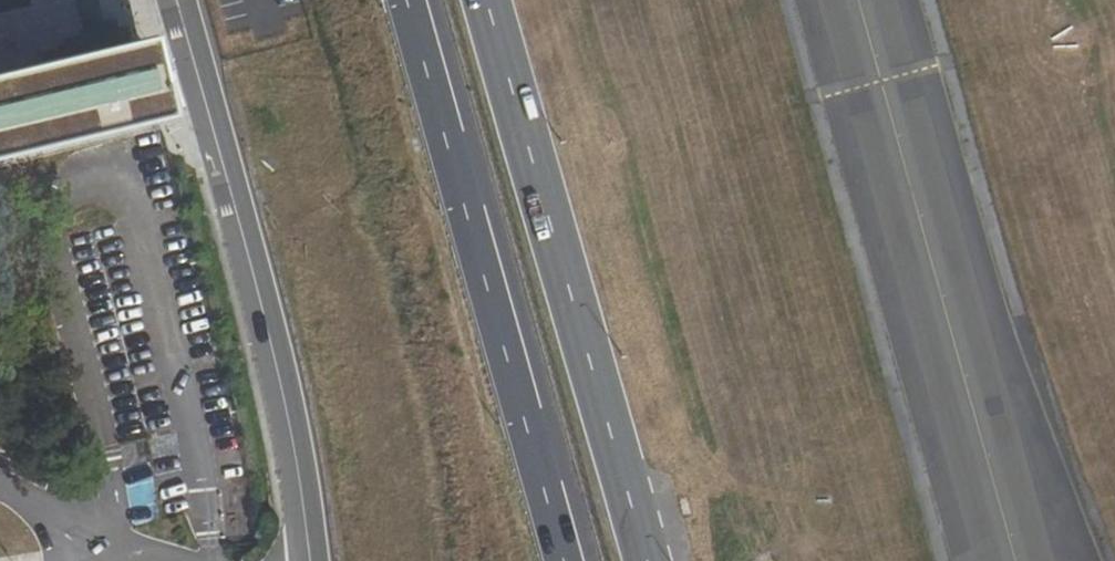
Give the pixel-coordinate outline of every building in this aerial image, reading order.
[(0,67),(0,150),(155,113),(135,35),(0,67)]
